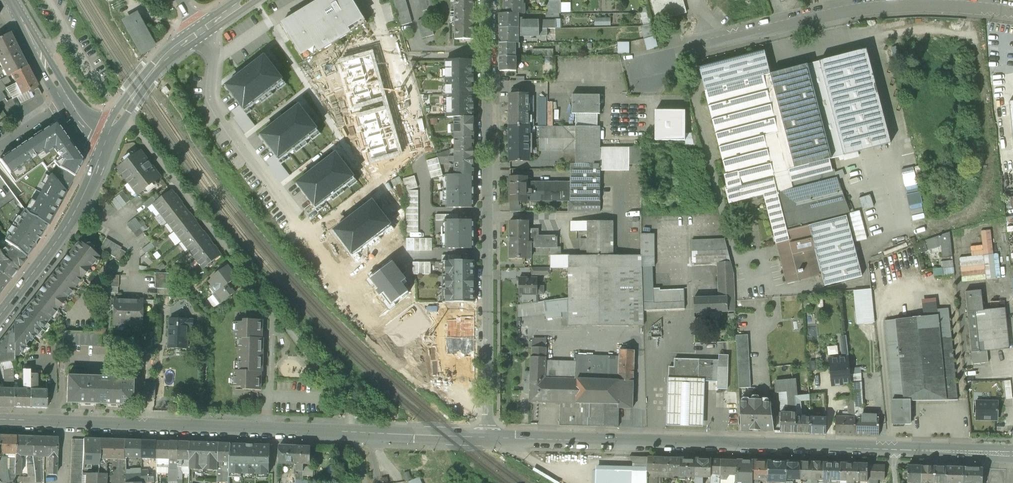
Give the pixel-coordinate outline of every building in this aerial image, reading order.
[(305,61),(367,24),(353,0),(321,0),(282,24),(305,61)] [(405,0),(393,0),(395,7),(400,25),(412,22),(405,0)] [(423,12),(427,10),(435,8),(433,0),(419,0),(423,12)] [(455,12),(474,12),(474,0),(455,0),(455,12)] [(505,14),(519,14),(526,14),(525,4),(523,4),(523,0),(505,0),(505,14)] [(683,0),(652,0),(657,19),(681,13),(681,14),(686,13),(683,0)] [(544,14),(559,14),(559,3),(544,3),(544,14)] [(455,12),(455,25),(474,25),(474,12),(455,12)] [(500,15),(500,29),(519,29),(519,24),(519,14),(505,14),(500,14),(500,15)] [(154,46),(137,16),(127,22),(143,52),(154,46)] [(418,20),(422,37),(434,34),(433,31),(431,25),(429,17),(418,20)] [(474,31),(474,25),(455,25),(455,40),(474,40),(474,31)] [(500,29),(500,44),(516,43),(519,43),(519,34),(519,29),(500,29)] [(7,78),(12,75),(11,75),(27,67),(10,33),(0,38),(0,64),(7,77),(7,78)] [(644,39),(647,51),(658,48),(655,36),(644,39)] [(618,54),(630,54),(629,42),(618,42),(618,54)] [(516,57),(516,49),(516,43),(500,44),(500,57),(516,57)] [(866,50),(808,65),(832,159),(891,144),(866,50)] [(699,68),(705,91),(763,76),(771,74),(765,51),(699,68)] [(371,55),(344,63),(356,105),(383,97),(371,55)] [(265,57),(226,87),(243,109),(247,106),(249,109),(250,109),(261,101),(261,100),(259,97),(268,90),(270,93),(271,92),(277,88),(275,84),(282,79),(265,57)] [(516,71),(516,57),(500,57),(500,71),(516,71)] [(447,118),(454,118),(474,117),(474,116),(473,116),(473,109),(474,109),(474,103),(473,103),(473,82),(474,82),(474,76),(473,76),(473,61),(446,61),(446,70),(447,70),(447,79),(446,79),(446,86),(447,86),(447,118)] [(830,159),(832,159),(808,65),(771,74),(763,76),(787,170),(830,159)] [(21,95),(30,90),(37,87),(27,67),(11,75),(12,75),(16,85),(21,95)] [(788,284),(821,276),(809,226),(808,223),(846,214),(850,213),(838,181),(835,173),(834,170),(832,170),(790,181),(787,170),(763,76),(705,91),(727,174),(724,175),(727,190),(726,191),(729,204),(764,195),(776,244),(778,244),(788,284)] [(275,84),(277,88),(284,82),(282,79),(275,84)] [(286,85),(284,82),(277,88),(279,91),(286,85)] [(8,89),(14,99),(21,95),(16,85),(8,89)] [(259,97),(261,100),(270,93),(268,90),(259,97)] [(273,95),(271,92),(270,93),(261,100),(261,101),(263,103),(273,95)] [(510,94),(510,127),(529,127),(529,94),(510,94)] [(597,114),(600,114),(600,95),(572,95),(572,114),(576,114),(597,114)] [(538,101),(538,121),(548,121),(548,125),(553,125),(553,101),(538,101)] [(240,106),(232,112),(235,117),(233,118),(246,134),(256,126),(240,106)] [(299,107),(260,137),(277,159),(281,156),(284,159),(284,158),(295,150),(296,150),(293,147),(303,139),(305,143),(306,142),(311,138),(312,137),(310,134),(317,129),(299,107)] [(386,109),(360,117),(372,160),(399,153),(386,109)] [(655,141),(685,141),(686,111),(656,111),(655,141)] [(576,114),(576,127),(597,127),(597,114),(576,114)] [(454,118),(455,139),(474,139),(474,117),(454,118)] [(83,161),(56,122),(0,159),(0,162),(15,183),(42,163),(46,169),(54,162),(56,166),(58,169),(59,168),(74,177),(83,161)] [(529,162),(529,127),(510,127),(510,162),(529,162)] [(564,127),(547,127),(547,139),(564,139),(564,127)] [(600,127),(597,127),(576,127),(564,127),(564,139),(564,148),(600,148),(600,127)] [(310,134),(312,137),(319,132),(317,129),(310,134)] [(321,135),(319,132),(312,137),(311,138),(313,140),(321,135)] [(691,134),(694,145),(701,144),(698,132),(691,134)] [(293,147),(296,150),(305,143),(303,139),(293,147)] [(455,139),(455,157),(474,157),(474,139),(455,139)] [(564,148),(564,139),(547,139),(539,139),(539,152),(564,152),(564,148)] [(308,144),(306,142),(305,143),(296,150),(295,150),(297,153),(308,144)] [(564,148),(564,152),(576,152),(576,164),(600,165),(600,170),(600,171),(615,171),(615,148),(600,148),(564,148)] [(615,171),(630,171),(630,164),(630,148),(615,148),(615,171)] [(630,164),(642,164),(642,148),(640,148),(630,148),(630,164)] [(326,159),(335,154),(333,149),(323,154),(326,159)] [(118,168),(139,195),(144,191),(145,193),(148,193),(158,186),(158,183),(157,181),(161,178),(153,167),(149,162),(140,151),(136,154),(135,152),(132,152),(123,159),(122,162),(123,164),(118,168)] [(571,164),(576,164),(576,152),(564,152),(564,164),(571,164)] [(336,155),(297,185),(314,207),(318,204),(320,207),(322,206),(332,198),(330,194),(339,187),(342,190),(343,190),(348,186),(349,185),(346,182),(353,177),(336,155)] [(393,161),(390,157),(384,161),(388,165),(393,161)] [(474,175),(474,157),(455,157),(455,163),(455,175),(474,175)] [(431,178),(443,175),(438,158),(427,161),(431,178)] [(832,170),(830,159),(787,170),(790,181),(832,170)] [(15,183),(0,162),(0,175),(11,190),(25,210),(29,214),(48,225),(56,210),(67,191),(57,183),(53,178),(49,173),(46,169),(42,163),(15,183)] [(46,169),(49,173),(50,172),(56,166),(54,162),(46,169)] [(571,164),(571,182),(571,201),(600,201),(600,171),(600,170),(600,165),(576,164),(571,164)] [(59,168),(58,169),(53,178),(57,183),(67,191),(74,177),(59,168)] [(843,170),(835,173),(838,181),(846,177),(843,170)] [(474,208),(474,175),(455,175),(446,175),(446,183),(447,183),(447,200),(446,200),(446,208),(474,208)] [(403,179),(406,191),(418,187),(415,176),(403,179)] [(356,180),(353,177),(346,182),(349,185),(356,180)] [(520,202),(527,202),(527,201),(527,182),(527,178),(511,178),(511,202),(520,202)] [(907,194),(919,192),(916,179),(904,181),(907,194)] [(358,182),(356,180),(349,185),(348,186),(350,188),(358,182)] [(571,201),(571,182),(527,182),(527,201),(569,201),(571,201)] [(330,194),(332,198),(342,190),(339,187),(330,194)] [(345,192),(343,190),(342,190),(332,198),(334,201),(345,192)] [(154,203),(161,213),(178,200),(171,191),(154,203)] [(406,191),(407,233),(419,233),(418,191),(406,191)] [(124,192),(119,195),(126,204),(131,201),(124,192)] [(919,192),(907,194),(906,195),(909,207),(910,206),(922,204),(923,203),(920,192),(919,192)] [(119,195),(115,198),(122,208),(126,204),(119,195)] [(859,198),(862,210),(874,207),(871,195),(859,198)] [(144,204),(147,209),(149,208),(154,203),(157,201),(153,197),(144,204)] [(118,211),(122,208),(115,198),(111,202),(118,211)] [(161,213),(168,222),(185,209),(178,200),(161,213)] [(600,212),(600,201),(571,201),(569,201),(569,212),(600,212)] [(334,233),(349,252),(353,257),(354,258),(393,228),(373,202),(334,233)] [(511,212),(522,212),(522,206),(520,206),(520,202),(511,202),(511,212)] [(149,208),(156,217),(161,213),(154,203),(149,208)] [(922,204),(910,206),(912,215),(924,213),(922,204)] [(169,222),(175,231),(192,219),(185,209),(168,222),(169,222)] [(19,217),(10,236),(11,238),(32,252),(36,246),(35,243),(38,239),(41,238),(48,225),(29,214),(25,210),(19,217)] [(848,214),(855,243),(867,240),(860,211),(848,214)] [(162,227),(169,222),(168,222),(161,213),(156,217),(155,218),(162,227)] [(808,223),(809,226),(847,216),(846,214),(808,223)] [(862,276),(847,216),(809,226),(821,276),(822,275),(825,286),(862,276)] [(135,218),(131,221),(127,224),(134,234),(138,230),(140,228),(142,227),(135,218)] [(176,231),(183,241),(199,228),(192,219),(175,231),(176,231)] [(474,248),(474,221),(458,221),(446,221),(446,228),(447,228),(447,241),(446,241),(446,248),(474,248)] [(511,258),(532,258),(532,248),(532,242),(529,242),(529,229),(529,221),(510,221),(511,258)] [(588,232),(588,239),(588,256),(613,256),(612,222),(571,222),(571,232),(588,232)] [(144,233),(140,228),(138,230),(134,234),(137,238),(144,233)] [(183,241),(190,250),(206,237),(199,228),(183,241)] [(551,248),(551,256),(562,256),(562,248),(560,248),(560,236),(541,236),(536,236),(536,229),(529,229),(529,242),(532,242),(532,248),(551,248)] [(960,258),(962,282),(1001,278),(998,254),(994,254),(991,230),(981,231),(983,246),(971,247),(972,257),(960,258)] [(183,241),(176,231),(169,237),(176,246),(183,241)] [(952,257),(950,232),(935,238),(926,241),(928,251),(930,250),(940,248),(940,247),(942,247),(942,252),(943,258),(952,257)] [(631,256),(641,256),(641,234),(631,234),(631,256)] [(641,256),(641,258),(655,258),(654,234),(641,234),(641,256)] [(27,257),(32,252),(11,238),(10,236),(9,235),(5,241),(12,247),(13,246),(27,257)] [(190,250),(197,259),(213,246),(206,237),(190,250)] [(100,249),(115,258),(121,249),(121,248),(106,239),(100,249)] [(432,239),(407,239),(407,251),(432,251),(432,239)] [(691,241),(692,264),(711,263),(711,262),(717,262),(718,263),(731,262),(725,240),(691,241)] [(64,260),(53,274),(73,289),(99,256),(92,251),(93,249),(92,247),(88,244),(86,244),(85,246),(79,241),(67,256),(67,255),(63,260),(64,260)] [(142,249),(145,254),(155,247),(151,242),(142,249)] [(928,252),(926,243),(916,246),(918,254),(928,252)] [(13,246),(12,247),(9,251),(5,248),(0,251),(0,253),(3,258),(18,269),(27,257),(13,246)] [(221,256),(213,246),(197,259),(197,260),(200,264),(204,269),(221,256)] [(931,255),(942,252),(942,247),(940,247),(940,248),(930,250),(931,255)] [(126,252),(121,249),(115,258),(114,260),(119,263),(126,252)] [(342,258),(346,263),(353,257),(349,252),(342,258)] [(569,268),(569,256),(562,256),(551,256),(551,268),(569,268)] [(631,256),(613,256),(588,256),(583,256),(569,256),(569,268),(600,268),(641,268),(641,267),(641,258),(641,256),(631,256)] [(3,258),(0,261),(0,273),(9,280),(18,269),(3,258)] [(655,267),(655,258),(641,258),(641,267),(643,267),(653,267),(655,267)] [(194,269),(200,264),(197,260),(191,264),(194,269)] [(955,278),(953,260),(941,261),(941,268),(933,269),(934,280),(955,278)] [(461,261),(446,261),(446,303),(474,303),(474,261),(461,261)] [(431,262),(413,262),(413,275),(431,274),(431,262)] [(718,278),(719,297),(735,297),(734,276),(731,262),(718,263),(718,278)] [(402,300),(407,297),(409,295),(403,288),(408,284),(392,263),(369,280),(390,309),(392,308),(397,304),(402,300)] [(228,265),(217,274),(217,275),(212,279),(209,281),(213,287),(211,288),(215,293),(213,295),(220,304),(236,292),(229,284),(237,278),(228,265)] [(643,267),(644,304),(685,302),(684,289),(660,290),(660,289),(654,289),(653,267),(643,267)] [(642,293),(642,291),(641,268),(600,268),(569,268),(568,299),(560,300),(538,303),(521,305),(517,305),(517,317),(546,314),(547,321),(562,319),(562,313),(569,313),(569,326),(629,326),(629,294),(642,293)] [(158,272),(158,283),(173,283),(173,273),(160,272),(158,272)] [(0,273),(0,292),(9,280),(0,273)] [(39,291),(29,305),(49,320),(73,289),(53,274),(43,287),(42,286),(39,291)] [(106,293),(118,293),(119,287),(119,275),(107,275),(106,287),(106,290),(106,293)] [(359,287),(369,280),(365,275),(355,282),(359,287)] [(521,294),(538,294),(538,286),(538,278),(519,278),(519,294),(521,294)] [(871,290),(855,291),(858,324),(875,323),(871,290)] [(965,292),(967,312),(975,311),(983,310),(981,290),(965,292)] [(643,326),(642,293),(629,294),(629,326),(643,326)] [(538,303),(538,294),(521,294),(521,297),(519,298),(519,302),(521,302),(521,305),(538,303)] [(407,297),(402,300),(409,310),(414,306),(407,297)] [(702,313),(707,313),(719,312),(735,312),(735,297),(719,297),(694,298),(695,313),(702,313)] [(113,324),(127,325),(128,300),(114,299),(113,324)] [(144,300),(128,300),(127,325),(143,325),(144,300)] [(402,300),(397,304),(404,314),(409,310),(402,300)] [(685,309),(685,302),(644,304),(645,311),(685,309)] [(446,337),(474,337),(474,303),(446,303),(446,337)] [(397,304),(392,308),(399,317),(404,314),(397,304)] [(16,321),(13,324),(13,356),(19,356),(26,347),(25,345),(29,340),(30,342),(35,336),(36,337),(49,320),(29,305),(20,317),(16,321)] [(390,309),(387,311),(394,321),(399,317),(392,308),(390,309)] [(983,310),(975,311),(979,352),(987,351),(1009,349),(1005,308),(983,310)] [(387,311),(382,315),(389,324),(394,321),(387,311)] [(972,353),(979,352),(975,311),(967,312),(972,353)] [(421,314),(416,318),(423,327),(428,324),(421,314)] [(910,401),(957,400),(949,314),(938,315),(895,319),(895,320),(884,321),(892,400),(910,400),(910,401)] [(382,315),(377,318),(384,328),(389,324),(382,315)] [(175,350),(181,350),(181,349),(187,349),(188,327),(193,327),(194,320),(189,319),(170,318),(168,348),(175,348),(175,350)] [(416,318),(411,321),(419,331),(423,327),(416,318)] [(243,390),(260,390),(261,376),(262,376),(262,372),(263,334),(262,334),(262,320),(245,320),(245,322),(236,322),(235,338),(239,338),(239,371),(234,370),(234,387),(243,387),(243,390)] [(411,321),(406,325),(414,335),(419,331),(411,321)] [(13,360),(13,356),(13,324),(13,325),(0,342),(0,363),(13,360)] [(406,325),(402,329),(409,338),(414,335),(406,325)] [(661,337),(661,327),(651,327),(652,337),(661,337)] [(402,329),(397,332),(404,342),(409,338),(402,329)] [(63,345),(100,346),(101,332),(96,332),(63,331),(63,345)] [(397,332),(392,336),(400,345),(404,342),(397,332)] [(736,336),(739,389),(751,388),(748,335),(736,336)] [(464,371),(470,371),(474,371),(474,337),(446,337),(446,372),(452,371),(458,371),(464,371)] [(838,346),(828,347),(828,355),(838,354),(838,346)] [(532,347),(531,372),(531,389),(531,393),(530,402),(531,402),(545,402),(546,378),(546,361),(546,358),(547,348),(532,347)] [(545,402),(561,403),(561,402),(591,403),(619,404),(633,405),(635,350),(620,350),(620,357),(609,357),(594,357),(594,356),(577,356),(577,362),(577,370),(570,370),(569,379),(546,378),(545,402)] [(988,363),(987,351),(979,352),(972,353),(973,365),(988,363)] [(860,356),(863,382),(875,381),(872,354),(860,356)] [(719,355),(719,361),(719,368),(728,368),(729,355),(719,355)] [(863,382),(860,356),(849,357),(852,384),(863,382)] [(829,359),(832,383),(842,381),(842,385),(851,384),(848,357),(843,357),(829,359)] [(717,389),(728,389),(728,368),(719,368),(719,361),(675,359),(675,367),(669,367),(669,380),(671,382),(693,383),(694,381),(718,382),(717,389)] [(546,361),(546,378),(569,379),(570,370),(577,370),(577,362),(546,361)] [(123,404),(134,405),(135,378),(68,376),(67,403),(78,403),(96,404),(106,404),(123,405),(123,404)] [(704,379),(668,378),(667,426),(703,427),(704,379)] [(784,408),(785,413),(796,413),(794,396),(795,396),(798,396),(796,379),(776,381),(777,393),(779,393),(787,393),(787,408),(784,408)] [(1012,399),(1010,381),(1004,381),(1006,399),(1012,399)] [(854,405),(855,418),(864,418),(864,414),(862,382),(851,384),(853,397),(854,405)] [(144,397),(155,397),(156,384),(144,383),(144,397)] [(14,407),(14,389),(7,389),(0,389),(0,407),(14,407)] [(14,407),(30,408),(30,390),(24,389),(14,389),(14,407)] [(36,390),(30,390),(30,408),(47,409),(47,407),(47,391),(47,390),(36,390)] [(780,409),(781,413),(785,413),(784,408),(787,408),(787,393),(779,393),(780,403),(780,405),(780,409)] [(741,430),(768,431),(764,402),(761,402),(761,400),(749,400),(749,402),(740,402),(741,430)] [(892,425),(911,424),(910,401),(910,400),(892,400),(892,425)] [(560,426),(590,427),(591,403),(561,402),(561,403),(560,426)] [(771,403),(764,402),(768,431),(774,431),(771,409),(771,403)] [(976,420),(996,420),(996,412),(998,412),(998,402),(976,402),(976,420)] [(618,428),(619,408),(619,404),(591,403),(590,427),(618,428)] [(785,413),(781,413),(781,417),(780,433),(795,433),(796,417),(796,413),(785,413)] [(879,415),(864,414),(864,418),(855,418),(855,435),(879,436),(879,415)] [(795,433),(810,434),(811,418),(799,417),(796,417),(795,433)] [(855,435),(855,418),(850,417),(836,417),(836,435),(855,435)] [(826,418),(811,418),(810,434),(825,434),(826,418)] [(15,454),(16,437),(0,436),(0,454),(5,454),(15,454)] [(15,454),(15,456),(20,456),(32,456),(33,437),(16,437),(15,454)] [(39,457),(44,457),(45,438),(33,437),(32,456),(39,457)] [(57,438),(45,438),(44,457),(49,457),(57,457),(57,438)] [(82,474),(82,470),(83,440),(72,439),(70,482),(82,482),(82,474)] [(84,464),(99,465),(99,459),(100,440),(83,439),(83,440),(82,470),(83,470),(84,464)] [(100,440),(99,459),(108,460),(126,460),(126,458),(126,441),(100,440)] [(126,458),(132,458),(137,458),(142,458),(142,441),(126,441),(126,458)] [(157,442),(142,441),(142,458),(157,459),(157,442)] [(170,442),(157,442),(157,459),(169,459),(170,442)] [(169,459),(174,459),(178,460),(178,442),(170,442),(169,459)] [(178,442),(178,460),(189,460),(190,443),(178,442)] [(219,444),(190,443),(189,460),(189,467),(189,469),(218,470),(218,467),(219,461),(219,444)] [(219,444),(219,461),(230,462),(230,444),(219,444)] [(270,445),(230,444),(230,462),(229,477),(231,477),(231,473),(269,474),(270,445)] [(279,463),(296,464),(297,446),(280,445),(279,463)] [(311,446),(297,446),(296,464),(304,464),(310,465),(311,446)] [(56,475),(57,457),(49,457),(49,475),(56,475)] [(632,463),(632,467),(648,467),(648,457),(629,457),(632,463)] [(647,472),(648,476),(653,476),(653,472),(658,472),(662,472),(663,458),(648,457),(648,467),(647,472)] [(664,472),(674,473),(675,458),(663,458),(662,472),(664,472)] [(696,477),(697,459),(681,458),(681,477),(685,477),(696,477)] [(108,461),(108,460),(99,459),(99,465),(99,474),(106,474),(107,463),(108,461)] [(174,459),(169,459),(169,467),(169,470),(178,470),(178,466),(174,466),(174,459)] [(703,477),(710,477),(711,478),(711,474),(712,460),(697,459),(696,477),(703,477)] [(189,467),(189,460),(178,460),(178,466),(178,470),(178,471),(181,472),(181,467),(189,467)] [(712,460),(711,474),(721,475),(721,460),(712,460)] [(727,475),(736,475),(737,475),(737,460),(721,460),(721,475),(727,475)] [(753,480),(754,461),(737,460),(737,475),(736,475),(735,482),(753,482),(753,480)] [(219,461),(218,467),(222,467),(222,482),(226,482),(229,482),(229,477),(230,462),(219,461)] [(768,481),(768,479),(769,462),(754,461),(753,480),(760,480),(768,481)] [(786,480),(787,462),(769,462),(768,479),(775,479),(783,479),(786,480)] [(801,480),(799,463),(787,462),(786,480),(792,480),(801,480)] [(806,480),(811,480),(812,463),(799,463),(801,480),(806,480)] [(818,480),(823,480),(824,463),(812,463),(811,480),(818,480)] [(831,481),(840,481),(841,464),(824,463),(823,480),(831,481)] [(27,464),(27,477),(27,478),(30,478),(35,477),(35,475),(33,464),(27,464)] [(304,464),(296,464),(296,480),(303,480),(303,476),(304,467),(304,464)] [(858,482),(858,464),(841,464),(840,481),(847,481),(846,482),(854,482),(854,481),(858,482)] [(867,482),(867,479),(868,465),(858,464),(858,482),(867,482)] [(885,465),(868,465),(867,479),(877,479),(884,480),(885,465)] [(647,472),(648,467),(632,467),(596,466),(596,482),(648,482),(647,472)] [(910,482),(921,482),(921,466),(908,466),(907,482),(910,482)] [(935,467),(921,466),(921,482),(934,482),(935,467)] [(304,467),(303,476),(313,477),(314,467),(304,467)] [(946,467),(935,467),(934,482),(945,482),(946,467)] [(946,467),(945,482),(963,482),(964,468),(946,467)] [(983,468),(966,468),(966,482),(982,482),(983,468)] [(178,481),(178,480),(178,471),(178,470),(169,470),(168,474),(168,482),(178,481)] [(106,474),(99,474),(86,474),(85,482),(106,482),(106,474)] [(142,482),(142,474),(131,474),(126,475),(126,482),(142,482)] [(721,475),(711,474),(711,478),(710,477),(710,482),(720,482),(720,479),(721,475)] [(720,479),(720,482),(735,482),(736,475),(727,475),(727,480),(720,479)]
